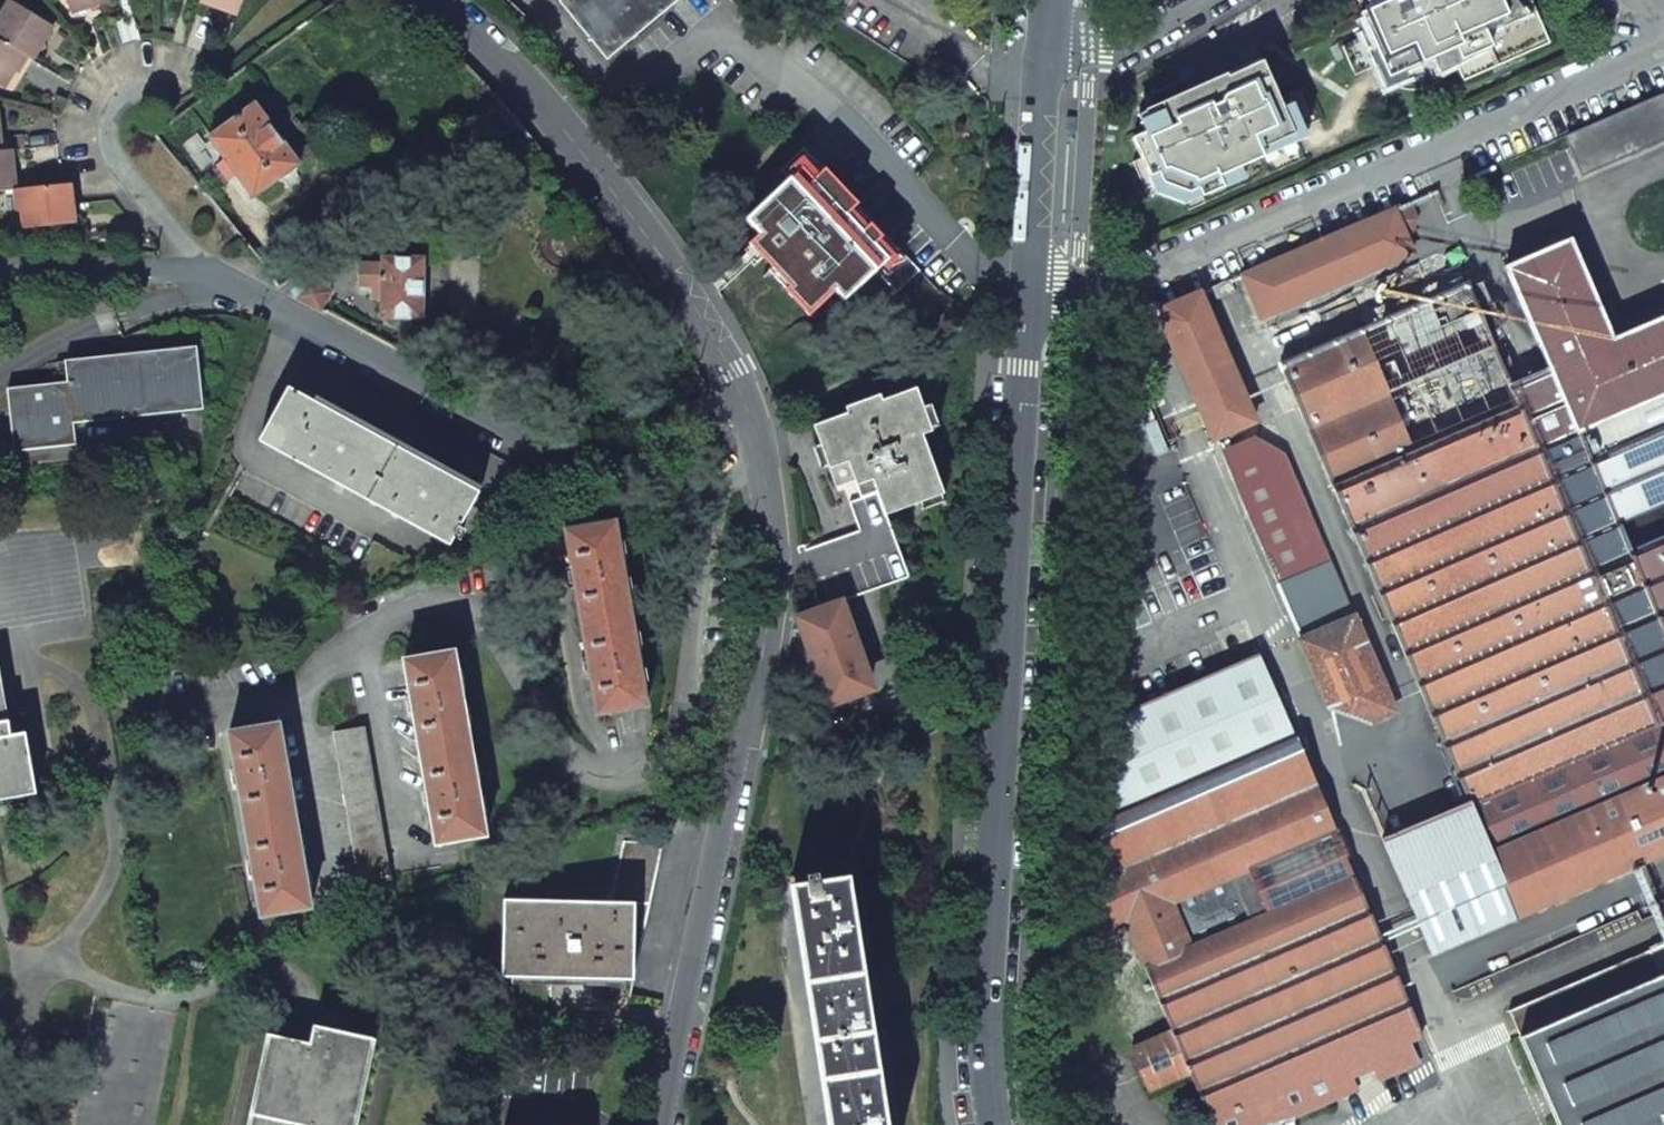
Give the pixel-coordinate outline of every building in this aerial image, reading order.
[(71,9),(91,2),(92,7),(110,1),(110,0),(68,0),(71,9)] [(201,3),(219,9),(220,5),(239,12),(244,0),(202,0),(201,3)] [(607,59),(676,0),(565,0),(561,4),(607,59)] [(1390,84),(1396,88),(1404,90),(1415,91),(1422,90),(1430,88),(1442,81),(1447,76),(1455,63),(1463,81),(1550,43),(1530,0),(1373,0),(1376,8),(1382,21),(1364,28),(1360,19),(1262,62),(1269,83),(1234,97),(1232,90),(1222,94),(1217,80),(1196,89),(1160,105),(1164,114),(1148,121),(1142,123),(1146,133),(1132,139),(1141,159),(1132,163),(1147,197),(1171,187),(1179,189),(1189,211),(1304,160),(1401,110),(1390,84)] [(0,20),(0,40),(25,55),(33,60),(43,44),(39,42),(50,24),(12,1),(0,20)] [(71,9),(72,13),(92,7),(91,2),(71,9)] [(220,5),(219,9),(238,16),(239,12),(220,5)] [(1376,8),(1359,15),(1360,19),(1364,28),(1382,21),(1376,8)] [(50,24),(39,42),(43,44),(54,27),(50,24)] [(11,69),(15,71),(25,55),(0,40),(0,87),(11,69)] [(1262,62),(1217,80),(1222,94),(1232,90),(1234,97),(1269,83),(1262,62)] [(0,87),(4,89),(15,71),(11,69),(0,87)] [(1565,137),(1582,175),(1663,139),(1663,94),(1565,137)] [(237,175),(254,198),(299,165),(297,162),(299,161),(299,154),(289,140),(282,139),(281,139),(273,129),(274,128),(276,121),(266,108),(259,106),(257,108),(255,104),(209,138),(226,161),(218,166),(229,180),(237,175)] [(1160,105),(1144,112),(1148,121),(1164,114),(1160,105)] [(16,189),(12,149),(2,150),(0,150),(0,191),(16,189)] [(794,176),(747,220),(763,235),(752,245),(758,251),(794,286),(789,291),(810,313),(835,288),(847,298),(879,271),(899,291),(921,270),(906,255),(902,259),(879,239),(883,236),(870,225),(868,226),(852,211),(859,204),(825,168),(819,174),(802,157),(789,171),(794,176)] [(70,183),(16,189),(18,211),(22,211),(24,229),(74,223),(70,183)] [(1241,276),(1259,320),(1412,253),(1405,236),(1410,233),(1415,221),(1408,204),(1241,276)] [(1505,269),(1548,369),(1510,385),(1482,322),(1487,320),(1483,313),(1479,315),(1466,285),(1279,366),(1466,802),(1516,918),(1663,854),(1663,318),(1611,341),(1568,241),(1505,269)] [(382,298),(381,319),(422,320),(423,258),(382,258),(382,265),(358,264),(357,285),(371,285),(371,298),(382,298)] [(288,282),(296,298),(319,311),(329,292),(317,268),(288,282)] [(1231,280),(1212,289),(1217,300),(1236,292),(1231,280)] [(1161,320),(1213,440),(1254,422),(1199,294),(1166,308),(1161,320)] [(5,386),(10,448),(71,443),(70,422),(200,412),(195,349),(54,361),(56,382),(5,386)] [(289,388),(259,442),(450,546),(458,529),(476,497),(479,492),(416,457),(352,423),(289,388)] [(877,492),(885,515),(919,503),(921,511),(943,503),(940,495),(943,495),(921,436),(931,432),(930,429),(938,426),(930,405),(922,408),(916,389),(881,401),(879,395),(844,408),(846,414),(813,426),(828,470),(831,468),(847,463),(853,479),(858,492),(860,499),(877,492)] [(1219,455),(1275,585),(1330,562),(1284,458),(1254,440),(1219,455)] [(831,468),(837,484),(853,479),(847,463),(831,468)] [(798,553),(819,610),(836,604),(908,578),(885,515),(877,492),(860,499),(848,503),(859,531),(798,553)] [(476,497),(458,529),(470,536),(484,530),(496,509),(476,497)] [(565,530),(596,714),(646,706),(614,521),(565,530)] [(1195,543),(1202,557),(1214,552),(1207,538),(1195,543)] [(815,669),(828,706),(831,705),(833,707),(838,706),(836,703),(867,692),(861,676),(872,672),(852,616),(841,620),(836,604),(819,610),(796,618),(810,654),(806,656),(809,663),(811,671),(815,669)] [(1300,641),(1330,710),(1332,709),(1370,723),(1395,712),(1354,617),(1300,641)] [(403,658),(435,845),(485,836),(453,651),(403,658)] [(1418,1063),(1408,1041),(1422,1036),(1258,654),(1104,721),(1096,882),(1083,881),(1081,917),(1094,918),(1092,937),(1124,924),(1172,1033),(1130,1050),(1147,1091),(1189,1074),(1211,1124),(1259,1124),(1418,1063)] [(35,794),(24,732),(8,736),(0,691),(0,800),(35,794)] [(229,732),(260,917),(310,908),(278,723),(229,732)] [(333,733),(359,882),(389,876),(363,728),(333,733)] [(1381,839),(1431,955),(1516,918),(1466,802),(1381,839)] [(761,846),(766,882),(782,879),(805,875),(806,881),(818,879),(811,838),(761,846)] [(503,899),(502,977),(595,979),(592,993),(628,999),(662,843),(623,842),(610,902),(503,899)] [(828,1124),(887,1124),(848,875),(790,885),(828,1124)] [(1508,1012),(1519,1037),(1518,1037),(1557,1124),(1663,1124),(1663,944),(1508,1012)] [(373,1039),(313,1025),(310,1043),(269,1033),(249,1124),(354,1124),(373,1039)]
